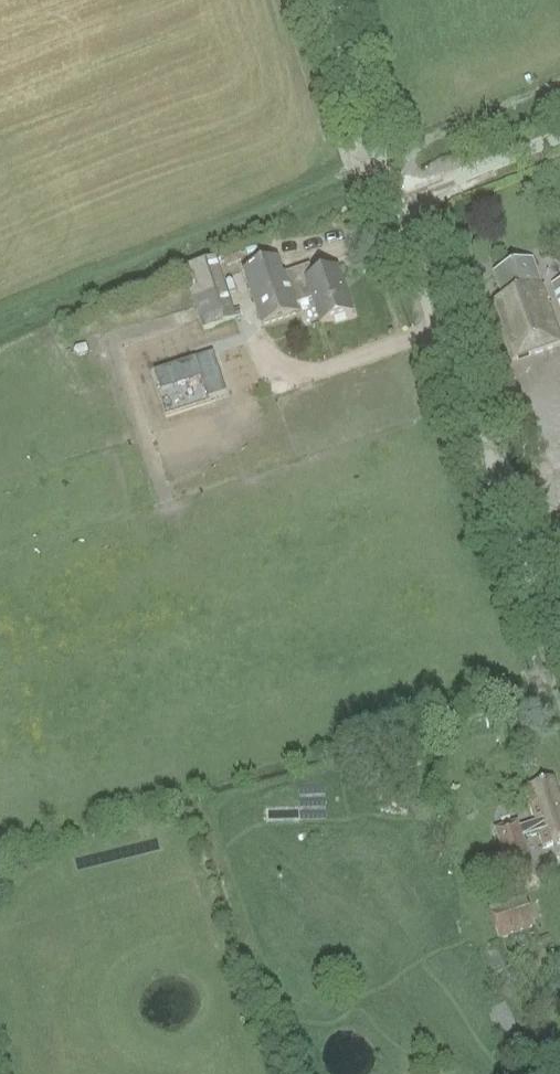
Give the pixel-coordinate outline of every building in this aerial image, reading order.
[(559,344),(559,331),(547,294),(548,294),(545,284),(542,285),(533,259),(495,271),(504,298),(492,302),(512,361),(559,344)] [(217,260),(184,270),(203,330),(237,320),(217,260)] [(322,325),(354,314),(339,270),(314,278),(310,267),(284,275),(279,260),(244,271),(263,326),(300,314),(297,305),(313,300),(322,325)] [(247,350),(190,369),(196,388),(236,375),(243,396),(261,390),(247,350)] [(523,836),(539,830),(544,845),(559,840),(559,800),(553,778),(525,786),(536,821),(519,826),(518,821),(496,828),(516,890),(538,883),(523,836)] [(496,938),(534,925),(524,895),(486,908),(496,938)]
